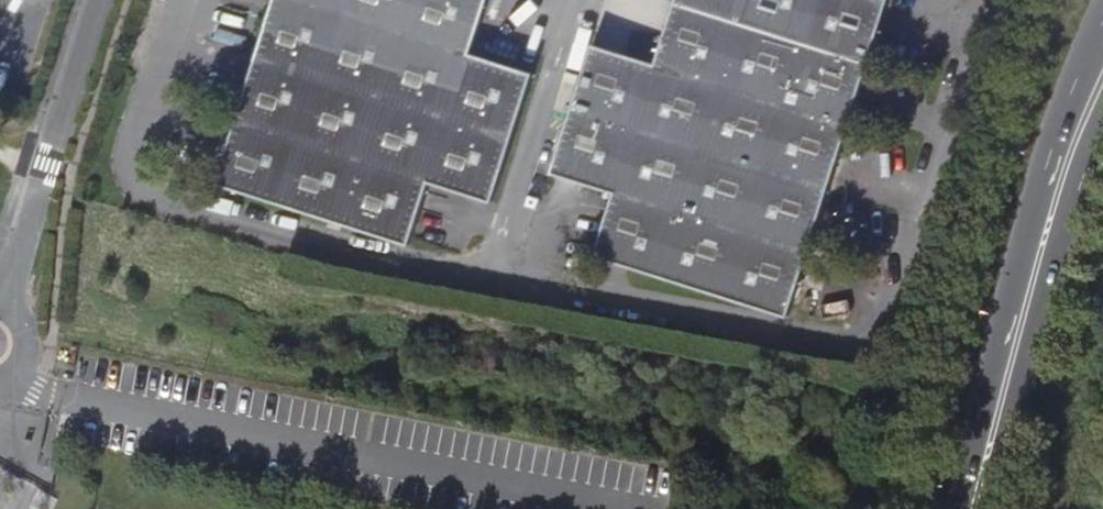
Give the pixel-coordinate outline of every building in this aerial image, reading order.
[(219,183),(410,244),(431,180),(495,201),(536,70),(472,50),(488,0),(276,0),(219,183)] [(792,317),(892,0),(680,0),(659,66),(596,46),(556,174),(619,194),(599,256),(792,317)]
